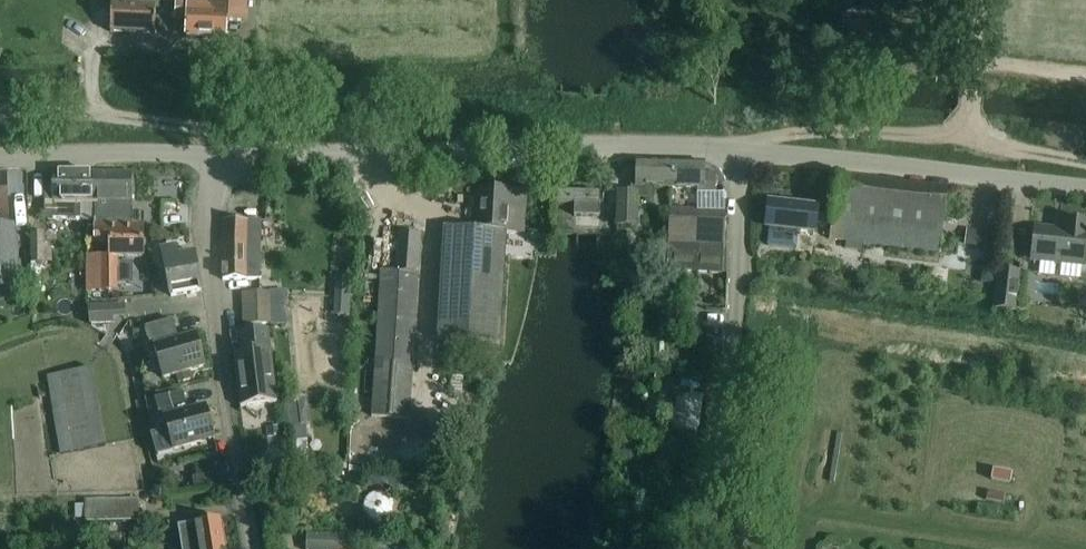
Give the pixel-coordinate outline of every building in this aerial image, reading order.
[(186,0),(175,0),(174,21),(187,21),(187,35),(225,36),(226,20),(244,20),(245,0),(188,0),(186,0)] [(111,4),(110,30),(155,32),(156,5),(111,4)] [(652,189),(674,189),(675,188),(676,161),(637,160),(636,185),(631,185),(631,191),(618,191),(617,226),(637,226),(638,198),(651,198),(652,189)] [(675,188),(674,189),(698,190),(698,192),(716,193),(716,173),(705,173),(705,162),(676,161),(675,188)] [(53,184),(44,184),(44,218),(53,218),(82,218),(82,221),(84,221),(97,222),(97,202),(96,202),(96,186),(96,170),(92,170),(92,172),(53,171),(53,184)] [(91,253),(86,253),(86,290),(91,290),(118,291),(118,284),(119,262),(119,257),(144,257),(144,229),(132,229),(132,223),(132,202),(132,171),(96,170),(96,186),(96,202),(97,202),(97,222),(97,223),(94,223),(94,241),(109,241),(109,253),(91,253)] [(21,291),(15,223),(8,224),(7,217),(9,217),(5,172),(0,173),(0,293),(21,291)] [(817,206),(771,201),(766,245),(796,248),(798,230),(817,232),(818,222),(832,223),(830,238),(845,240),(844,249),(861,251),(862,241),(941,250),(948,187),(837,175),(834,209),(817,207),(817,206)] [(444,227),(436,339),(500,344),(508,231),(522,232),(525,191),(482,188),(479,229),(444,227)] [(557,190),(557,203),(574,203),(574,215),(599,215),(600,191),(557,190)] [(698,192),(697,209),(724,210),(724,193),(716,193),(698,192)] [(667,270),(722,273),(725,210),(724,210),(697,209),(670,207),(667,270)] [(1030,261),(1085,267),(1085,222),(1060,219),(1059,228),(1033,225),(1030,261)] [(223,220),(223,278),(260,278),(260,220),(223,220)] [(966,228),(964,245),(996,249),(998,231),(985,230),(966,228)] [(30,231),(31,262),(53,261),(52,247),(47,247),(46,231),(30,231)] [(382,270),(372,417),(409,419),(421,234),(398,233),(396,271),(382,270)] [(202,289),(194,250),(176,254),(174,244),(160,247),(170,296),(202,289)] [(1015,311),(1019,271),(997,268),(993,308),(1015,311)] [(40,272),(30,273),(31,291),(40,290),(40,272)] [(335,277),(333,314),(349,315),(351,278),(335,277)] [(271,292),(242,293),(243,307),(243,308),(272,307),(272,305),(271,292)] [(113,319),(126,317),(124,303),(87,306),(89,325),(113,323),(113,319)] [(272,307),(243,308),(243,323),(273,322),(272,307)] [(153,344),(163,378),(175,374),(188,370),(206,364),(195,332),(178,337),(172,318),(145,326),(149,341),(153,339),(155,344),(153,344)] [(238,333),(240,346),(241,346),(242,353),(233,354),(240,406),(276,402),(268,330),(238,333)] [(655,342),(655,353),(663,353),(663,343),(655,342)] [(654,361),(653,369),(666,371),(667,362),(654,361)] [(92,367),(47,374),(50,395),(60,453),(106,445),(92,367)] [(188,370),(175,374),(178,383),(190,379),(188,370)] [(167,429),(149,434),(156,455),(173,450),(173,449),(215,436),(205,404),(188,409),(183,390),(155,398),(159,413),(163,412),(164,415),(163,416),(167,429)] [(678,393),(672,434),(696,438),(703,397),(678,393)] [(291,426),(301,425),(301,424),(310,423),(307,396),(297,398),(298,400),(284,402),(287,427),(291,426)] [(301,425),(291,426),(293,440),(295,465),(308,464),(305,425),(301,425)] [(843,432),(838,431),(829,480),(835,481),(843,432)] [(191,477),(193,487),(222,482),(220,472),(216,473),(215,473),(213,462),(195,465),(197,476),(191,477)] [(367,487),(380,483),(386,484),(400,491),(399,475),(366,476),(367,487)] [(139,498),(85,498),(85,504),(74,504),(74,517),(85,517),(85,520),(139,520),(139,498)] [(178,525),(182,548),(225,548),(220,518),(178,525)] [(307,533),(306,548),(353,548),(353,534),(307,533)]
